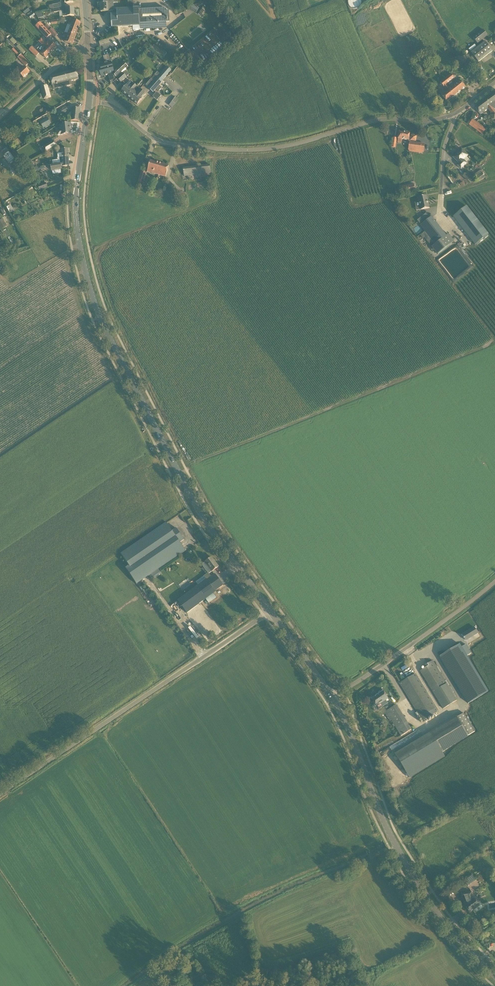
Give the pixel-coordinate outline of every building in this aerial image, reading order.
[(106,11),(113,11),(114,10),(113,3),(114,3),(114,0),(107,0),(108,3),(107,3),(105,3),(100,4),(101,11),(106,11)] [(165,11),(165,8),(139,10),(139,8),(134,8),(133,1),(128,1),(129,8),(122,9),(117,9),(117,12),(117,14),(114,14),(111,14),(111,20),(112,27),(118,27),(130,26),(140,26),(140,24),(165,22),(170,22),(169,11),(165,11)] [(200,16),(205,9),(201,6),(196,13),(200,16)] [(63,17),(67,16),(74,16),(74,8),(67,9),(62,10),(62,13),(63,17)] [(72,45),(81,23),(70,19),(68,25),(71,26),(68,34),(64,32),(61,39),(65,41),(64,42),(72,45)] [(51,34),(47,30),(43,26),(39,29),(47,38),(51,34)] [(51,29),(49,31),(51,34),(55,38),(58,35),(52,28),(51,29)] [(487,35),(483,30),(473,38),(477,44),(487,35)] [(48,41),(46,43),(41,39),(38,42),(43,46),(51,54),(57,47),(54,43),(52,41),(50,43),(48,41)] [(492,51),(485,41),(470,53),(478,62),(492,51)] [(163,58),(167,53),(155,44),(151,49),(163,58)] [(16,47),(23,54),(26,52),(18,45),(16,47)] [(51,54),(43,46),(42,46),(38,50),(40,52),(40,53),(46,59),(51,54)] [(32,47),(29,50),(36,57),(39,54),(32,47)] [(13,48),(12,50),(19,57),(20,56),(17,52),(13,48)] [(19,57),(18,58),(26,66),(29,63),(21,55),(20,56),(19,57)] [(101,68),(99,68),(102,77),(105,76),(108,75),(109,77),(110,84),(111,84),(117,78),(117,77),(115,75),(117,74),(116,71),(116,70),(115,71),(114,71),(109,55),(103,56),(105,63),(104,63),(105,64),(101,65),(101,68)] [(171,69),(175,65),(170,61),(167,65),(171,69)] [(115,75),(117,77),(128,67),(124,63),(116,70),(116,71),(117,74),(115,75)] [(163,81),(162,80),(171,70),(166,66),(161,73),(159,71),(156,75),(157,76),(148,88),(153,93),(163,81)] [(29,72),(26,69),(25,67),(22,70),(19,67),(16,70),(24,78),(29,72)] [(81,91),(78,79),(79,79),(76,69),(63,73),(50,76),(52,86),(62,83),(63,87),(67,86),(71,85),(73,93),(81,91)] [(126,77),(125,75),(127,73),(125,71),(117,79),(121,82),(126,77)] [(446,77),(440,82),(447,92),(442,96),(444,98),(447,102),(465,87),(462,83),(460,80),(449,88),(447,85),(455,79),(450,74),(446,77)] [(128,97),(137,86),(133,83),(130,87),(126,85),(121,91),(128,97)] [(44,99),(49,98),(50,97),(47,86),(41,88),(44,99)] [(137,86),(128,97),(137,105),(146,94),(137,86)] [(156,92),(152,97),(157,101),(160,96),(156,92)] [(494,109),(494,108),(494,103),(494,92),(486,99),(494,109)] [(494,109),(486,99),(474,107),(477,111),(479,114),(487,109),(491,114),(490,115),(494,120),(494,118),(494,111),(494,109)] [(62,109),(57,112),(58,114),(59,116),(61,115),(68,111),(65,105),(61,107),(62,109)] [(71,119),(71,121),(79,121),(80,109),(72,108),(71,119)] [(47,118),(40,122),(43,128),(51,124),(47,118)] [(482,135),(486,129),(472,120),(469,125),(482,135)] [(59,125),(60,130),(57,130),(58,135),(60,135),(65,135),(70,134),(70,129),(71,129),(71,123),(63,124),(63,125),(59,125)] [(410,133),(399,132),(398,136),(398,138),(398,139),(398,143),(401,144),(402,140),(408,141),(409,140),(411,140),(411,141),(415,141),(416,136),(411,136),(411,137),(409,137),(410,133)] [(43,148),(45,151),(56,145),(54,141),(43,148)] [(409,142),(409,145),(408,150),(423,152),(424,144),(409,142)] [(62,153),(58,153),(58,158),(60,158),(60,161),(67,161),(69,161),(69,157),(68,149),(63,149),(61,149),(62,153)] [(468,156),(462,149),(459,153),(457,155),(456,154),(453,157),(459,164),(457,165),(461,169),(464,166),(467,163),(463,160),(468,156)] [(9,152),(5,156),(10,163),(15,160),(9,152)] [(60,163),(50,165),(51,171),(57,170),(62,169),(62,167),(68,166),(69,166),(69,161),(67,161),(60,161),(60,163)] [(147,172),(156,174),(159,163),(150,161),(148,169),(147,172)] [(156,174),(165,177),(169,166),(159,163),(156,174)] [(188,176),(188,179),(211,176),(210,165),(183,168),(184,176),(188,176)] [(485,178),(480,171),(474,174),(479,182),(485,178)] [(143,185),(146,174),(141,172),(138,184),(143,185)] [(462,176),(467,181),(471,178),(466,172),(462,176)] [(403,194),(415,191),(414,185),(402,187),(403,194)] [(177,196),(181,204),(187,202),(185,197),(187,196),(185,193),(177,196)] [(420,210),(424,209),(429,208),(427,196),(417,198),(420,210)] [(462,196),(455,201),(461,209),(458,211),(480,239),(494,228),(472,200),(468,203),(462,196)] [(431,217),(420,226),(425,232),(422,234),(438,255),(455,241),(449,234),(446,236),(431,217)] [(186,551),(180,542),(184,540),(176,528),(172,531),(166,523),(121,554),(140,582),(186,551)] [(212,557),(205,562),(202,565),(209,574),(212,571),(214,570),(218,567),(212,557)] [(206,580),(178,601),(187,613),(216,593),(215,592),(223,585),(215,574),(211,577),(207,580),(206,580)] [(474,627),(462,635),(466,641),(478,634),(474,627)] [(469,706),(489,693),(460,647),(440,659),(469,706)] [(428,666),(420,671),(423,675),(443,709),(457,700),(447,684),(433,661),(427,664),(428,666)] [(436,708),(415,674),(400,684),(402,688),(417,712),(415,713),(418,717),(419,716),(420,718),(423,721),(438,712),(436,708)] [(381,706),(380,704),(388,699),(383,691),(376,695),(377,696),(372,699),(375,704),(373,705),(373,707),(375,709),(378,710),(381,707),(381,706)] [(399,709),(396,705),(386,711),(396,728),(401,736),(411,730),(407,722),(399,709)] [(430,733),(395,754),(410,778),(445,757),(442,752),(468,737),(468,736),(475,732),(464,713),(457,717),(456,717),(430,733)] [(470,912),(474,909),(479,906),(474,898),(472,900),(471,897),(472,897),(471,892),(461,893),(462,898),(463,898),(466,905),(465,906),(470,912)]
